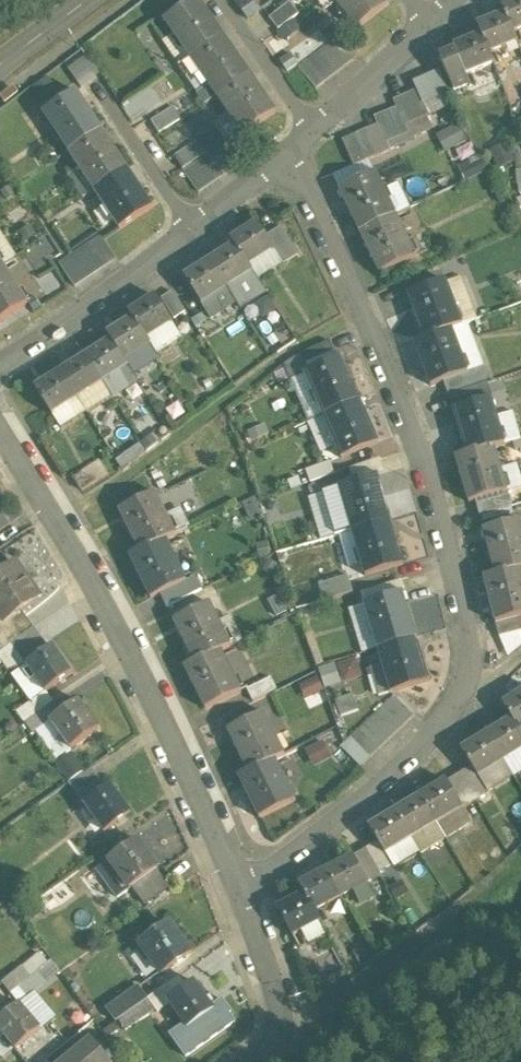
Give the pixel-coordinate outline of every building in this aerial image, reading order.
[(381,0),(334,0),(358,31),(387,8),(381,0)] [(502,8),(506,18),(513,36),(520,32),(520,0),(502,8)] [(195,1),(165,22),(190,59),(221,39),(195,1)] [(290,4),(269,19),(278,31),(299,16),(290,4)] [(506,18),(478,29),(482,39),(490,57),(517,46),(513,36),(506,18)] [(338,38),(327,46),(344,67),(354,59),(338,38)] [(221,39),(190,59),(209,87),(216,98),(247,77),(221,39)] [(482,39),(455,50),(457,55),(466,78),(493,67),(490,57),(482,39)] [(344,67),(327,46),(318,53),(335,74),(344,67)] [(335,74),(318,53),(309,61),(325,82),(335,74)] [(466,78),(457,55),(440,61),(454,93),(470,87),(466,78)] [(72,64),(79,83),(100,76),(94,57),(72,64)] [(209,87),(190,59),(178,68),(197,96),(209,87)] [(325,82),(309,61),(299,68),(316,89),(325,82)] [(439,74),(414,85),(418,96),(423,107),(448,96),(439,74)] [(274,116),(247,77),(216,98),(243,137),(274,116)] [(209,87),(197,96),(204,106),(216,98),(209,87)] [(74,94),(44,114),(69,153),(100,132),(74,94)] [(418,96),(406,100),(416,123),(428,118),(423,107),(418,96)] [(406,100),(395,105),(398,112),(404,127),(416,123),(406,100)] [(173,110),(151,123),(159,135),(181,122),(173,110)] [(404,127),(398,112),(388,117),(397,139),(408,135),(404,127)] [(397,139),(388,117),(376,122),(379,129),(385,144),(397,139)] [(446,150),(466,141),(459,126),(439,136),(446,150)] [(379,129),(367,134),(377,157),(388,153),(385,144),(379,129)] [(100,132),(69,153),(94,191),(125,170),(100,132)] [(367,134),(357,138),(366,162),(377,157),(367,134)] [(357,138),(343,144),(353,167),(366,162),(357,138)] [(198,143),(175,159),(183,171),(183,170),(194,163),(204,157),(206,155),(198,143)] [(238,164),(224,143),(214,150),(228,171),(238,164)] [(228,171),(214,150),(206,155),(204,157),(218,178),(228,171)] [(218,178),(204,157),(194,163),(208,184),(218,178)] [(194,163),(183,170),(197,191),(208,184),(194,163)] [(125,170),(94,191),(120,230),(150,210),(125,170)] [(375,176),(341,192),(361,233),(395,217),(375,176)] [(386,190),(396,214),(410,208),(400,184),(386,190)] [(395,217),(361,233),(380,275),(414,259),(395,217)] [(256,224),(231,241),(233,244),(235,246),(248,266),(273,249),(256,224)] [(114,257),(100,236),(89,244),(103,264),(114,257)] [(103,264),(89,244),(79,250),(93,271),(103,264)] [(235,246),(210,262),(226,287),(251,271),(249,269),(248,266),(235,246)] [(93,271),(79,250),(69,257),(83,278),(93,271)] [(83,278),(69,257),(59,264),(73,285),(83,278)] [(210,262),(184,279),(200,304),(226,287),(210,262)] [(0,266),(0,321),(26,305),(0,266)] [(445,282),(410,295),(427,338),(451,329),(461,325),(445,282)] [(185,313),(172,293),(161,300),(175,320),(185,313)] [(154,297),(129,313),(132,318),(145,338),(170,322),(154,297)] [(132,318),(107,335),(110,340),(123,360),(149,344),(147,340),(145,338),(132,318)] [(427,338),(416,342),(432,387),(467,373),(451,329),(427,338)] [(110,340),(86,356),(102,382),(127,366),(124,362),(123,360),(110,340)] [(330,343),(302,355),(307,367),(335,354),(330,343)] [(102,382),(86,356),(61,372),(77,398),(102,382)] [(340,359),(306,373),(324,416),(358,401),(340,359)] [(489,370),(469,377),(473,388),(493,380),(489,370)] [(61,372),(35,389),(51,415),(77,398),(61,372)] [(102,382),(77,398),(86,412),(87,414),(112,398),(102,382)] [(77,398),(51,415),(52,416),(58,425),(61,429),(86,412),(77,398)] [(491,400),(455,410),(468,456),(493,449),(504,445),(491,400)] [(358,401),(324,416),(343,459),(377,445),(358,401)] [(468,456),(458,459),(471,503),(476,502),(506,493),(493,449),(468,456)] [(99,461),(73,478),(82,491),(107,474),(99,461)] [(330,462),(306,471),(310,483),(334,474),(330,462)] [(375,476),(341,487),(354,531),(389,521),(375,476)] [(153,492),(120,508),(141,550),(164,539),(174,534),(153,492)] [(506,493),(476,502),(480,517),(512,508),(508,493),(506,493)] [(176,531),(189,524),(179,507),(166,514),(176,531)] [(389,521),(354,531),(367,576),(402,565),(389,521)] [(486,530),(496,574),(520,569),(520,568),(520,522),(520,521),(486,530)] [(141,550),(132,555),(153,597),(185,581),(164,539),(141,550)] [(0,575),(0,614),(3,619),(5,621),(21,610),(39,597),(16,564),(0,575)] [(485,577),(497,623),(519,618),(520,617),(520,571),(520,569),(496,574),(485,577)] [(348,576),(319,585),(324,601),(353,593),(348,576)] [(401,593),(365,604),(379,648),(414,637),(401,593)] [(209,603),(176,619),(196,661),(219,650),(229,645),(209,603)] [(5,621),(3,619),(0,621),(0,644),(3,648),(11,642),(33,626),(21,610),(5,621)] [(496,624),(499,636),(520,631),(520,625),(519,618),(497,623),(496,624)] [(33,626),(11,642),(26,664),(48,648),(33,626)] [(414,637),(379,648),(393,693),(428,682),(414,637)] [(48,648),(26,664),(45,692),(72,673),(53,645),(48,648)] [(196,661),(187,666),(207,708),(240,692),(219,650),(196,661)] [(341,660),(344,680),(363,677),(360,657),(341,660)] [(324,684),(341,683),(340,663),(322,664),(324,684)] [(271,677),(247,689),(253,701),(277,689),(271,677)] [(504,704),(513,719),(520,730),(520,729),(520,693),(504,704)] [(412,715),(395,696),(386,705),(403,723),(412,715)] [(61,714),(50,722),(50,723),(71,751),(99,730),(79,701),(61,714)] [(53,703),(25,723),(33,735),(37,732),(50,723),(50,722),(61,714),(53,703)] [(403,723),(386,705),(377,713),(395,732),(403,723)] [(263,713),(229,729),(250,771),(274,760),(283,755),(263,713)] [(395,732),(377,713),(368,721),(386,740),(395,732)] [(488,735),(504,760),(520,749),(520,733),(520,730),(513,719),(488,735)] [(386,740),(368,721),(360,730),(377,748),(386,740)] [(50,723),(37,732),(58,760),(71,751),(50,723)] [(377,748),(360,730),(351,738),(369,756),(377,748)] [(504,760),(488,735),(462,751),(471,767),(477,776),(504,760)] [(369,756),(351,738),(342,747),(360,765),(369,756)] [(250,771),(241,775),(260,818),(294,802),(274,760),(250,771)] [(92,767),(69,784),(84,805),(107,789),(92,767)] [(471,767),(459,774),(475,801),(488,793),(479,777),(478,778),(477,776),(471,767)] [(475,801),(459,774),(447,782),(462,807),(463,809),(475,801)] [(447,782),(421,798),(437,823),(462,807),(447,782)] [(131,813),(111,786),(107,789),(84,805),(104,833),(131,813)] [(421,798),(397,813),(412,839),(437,823),(421,798)] [(397,813),(370,831),(378,844),(385,855),(412,839),(397,813)] [(138,842),(110,861),(131,890),(133,889),(154,874),(159,871),(138,842)] [(378,844),(366,850),(379,873),(391,866),(385,855),(378,844)] [(366,850),(353,857),(368,884),(381,877),(379,873),(366,850)] [(353,857),(328,871),(342,898),(353,893),(368,884),(353,857)] [(131,890),(110,861),(99,869),(119,899),(131,890)] [(342,898),(328,871),(301,886),(306,896),(316,913),(342,898)] [(154,874),(133,889),(145,906),(166,891),(154,874)] [(368,884),(353,893),(360,906),(375,897),(368,884)] [(306,896),(279,911),(294,937),(321,922),(316,913),(306,896)] [(190,955),(170,926),(142,946),(162,975),(190,955)] [(22,968),(2,985),(11,995),(31,979),(22,968)] [(148,1001),(159,1014),(170,1006),(168,1003),(187,989),(179,978),(148,1001)] [(187,989),(168,1003),(170,1006),(185,1026),(188,1030),(214,1011),(212,1008),(195,984),(187,989)] [(147,1001),(139,989),(108,1011),(117,1024),(147,1003),(146,1002),(147,1001)] [(231,1013),(223,1001),(212,1008),(214,1011),(188,1030),(185,1026),(171,1037),(186,1058),(235,1023),(229,1015),(231,1013)] [(0,1022),(0,1033),(15,1051),(16,1052),(41,1031),(20,1005),(0,1022)] [(16,1052),(24,1061),(46,1061),(68,1044),(59,1033),(54,1036),(47,1027),(41,1031),(16,1052)] [(0,1033),(0,1057),(3,1061),(15,1051),(0,1033)] [(92,1041),(65,1061),(109,1061),(92,1041)]
